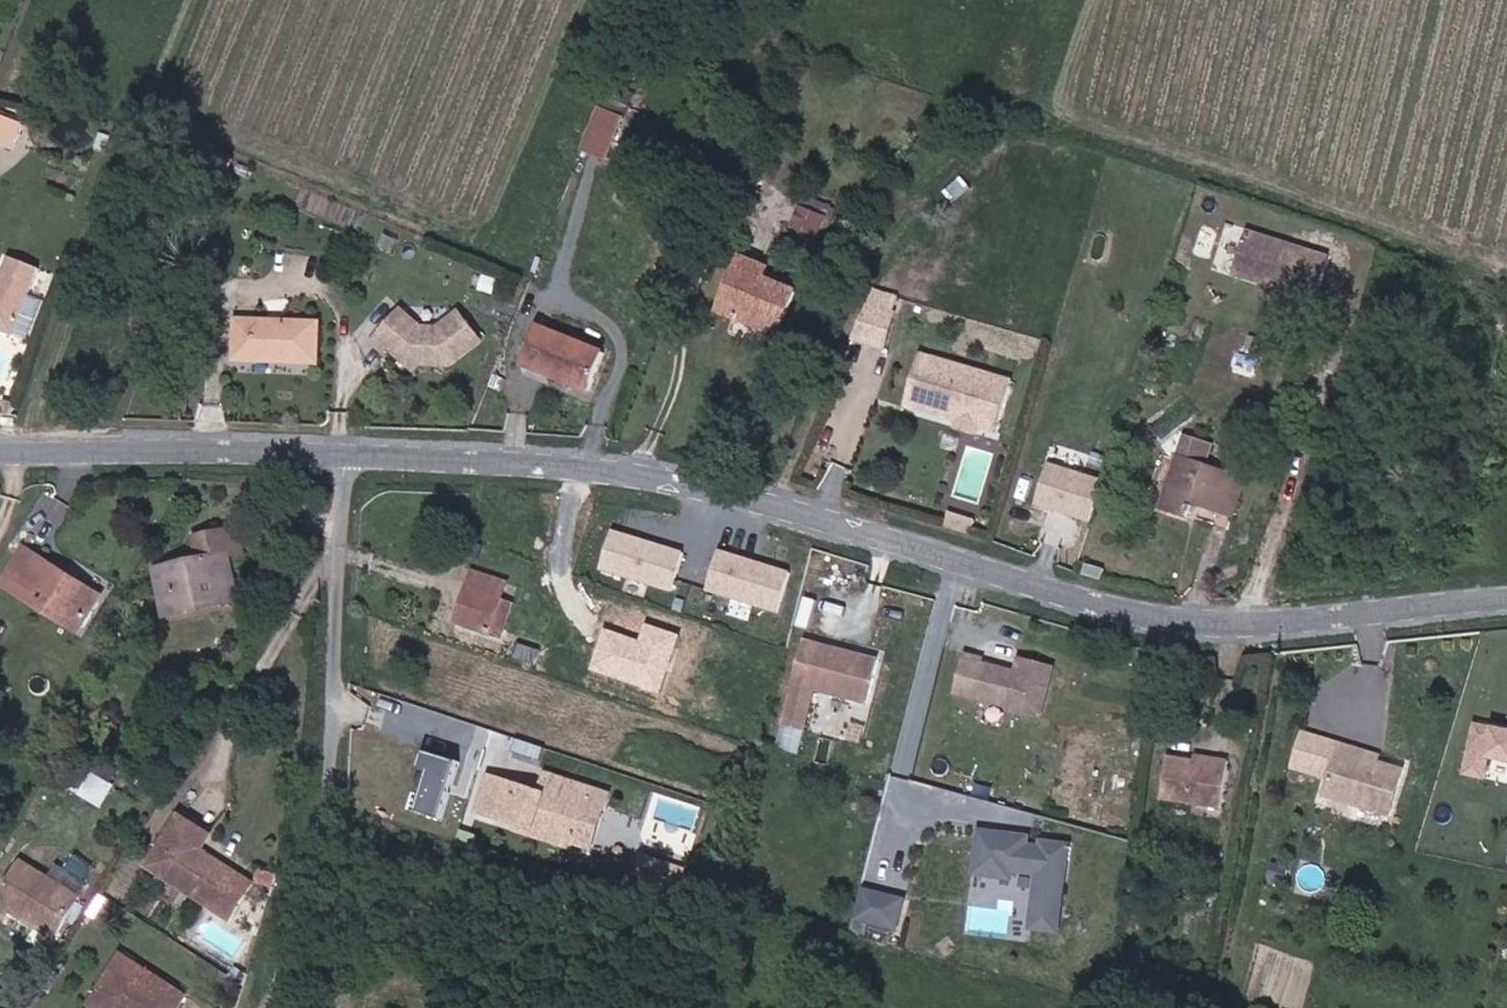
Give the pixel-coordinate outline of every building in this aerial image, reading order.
[(613,156),(624,113),(599,106),(587,149),(613,156)] [(14,126),(0,121),(0,150),(5,152),(14,126)] [(820,236),(827,220),(798,208),(791,223),(820,236)] [(1324,267),(1250,240),(1235,282),(1259,291),(1271,295),(1309,309),(1324,267)] [(794,328),(809,334),(825,297),(786,282),(791,268),(766,259),(745,319),(769,328),(772,319),(794,328)] [(12,342),(31,276),(2,266),(0,272),(0,338),(12,342)] [(1271,295),(1259,291),(1256,298),(1268,302),(1271,295)] [(427,329),(408,311),(379,343),(392,355),(396,351),(412,366),(416,362),(424,363),(425,366),(461,368),(491,336),(463,310),(445,330),(427,329)] [(769,328),(791,337),(794,328),(772,319),(769,328)] [(241,362),(322,364),(324,323),(242,321),(241,362)] [(907,340),(875,332),(866,370),(897,378),(907,340)] [(541,377),(552,381),(568,340),(557,336),(541,377)] [(1246,370),(1270,380),(1283,347),(1258,338),(1246,370)] [(552,381),(610,401),(624,359),(568,340),(552,381)] [(416,362),(412,366),(419,373),(425,366),(424,363),(416,362)] [(948,428),(932,423),(943,387),(921,381),(908,429),(944,440),(948,428)] [(961,444),(963,438),(975,396),(943,387),(932,423),(948,428),(944,440),(961,444)] [(980,449),(1001,455),(1015,407),(975,396),(963,438),(982,444),(980,449)] [(978,455),(980,449),(982,444),(963,438),(961,444),(960,450),(978,455)] [(1230,524),(1244,529),(1262,475),(1244,468),(1238,484),(1207,473),(1209,467),(1218,470),(1223,454),(1193,444),(1185,465),(1166,515),(1200,527),(1207,508),(1234,517),(1230,524)] [(1049,459),(1035,502),(1094,521),(1108,479),(1049,459)] [(1151,510),(1166,515),(1185,465),(1170,459),(1151,510)] [(610,530),(601,573),(676,587),(684,544),(610,530)] [(970,534),(957,530),(953,542),(966,546),(970,534)] [(223,596),(245,591),(238,562),(250,559),(245,534),(202,543),(204,552),(159,562),(162,572),(178,568),(184,596),(220,588),(223,596)] [(983,538),(970,534),(966,546),(979,550),(983,538)] [(89,623),(106,596),(31,547),(7,584),(53,613),(59,604),(89,623)] [(717,550),(708,593),(786,610),(796,566),(717,550)] [(474,574),(504,584),(507,577),(476,567),(474,574)] [(220,588),(184,596),(178,568),(162,572),(170,609),(223,596),(220,588)] [(462,620),(490,628),(502,593),(504,584),(474,574),(465,601),(468,602),(462,620)] [(1233,594),(1252,589),(1248,577),(1230,582),(1233,594)] [(490,628),(501,631),(511,595),(502,593),(490,628)] [(459,618),(462,620),(468,602),(465,601),(459,618)] [(83,633),(89,623),(59,604),(53,613),(83,633)] [(777,745),(802,752),(818,690),(865,702),(877,654),(805,635),(777,745)] [(518,650),(539,657),(543,643),(522,636),(518,650)] [(1057,664),(1017,656),(1016,664),(962,653),(954,695),(1047,714),(1057,664)] [(1472,720),(1460,774),(1480,779),(1485,757),(1506,761),(1506,728),(1472,720)] [(1339,773),(1357,777),(1366,736),(1362,735),(1364,728),(1349,725),(1339,773)] [(1366,736),(1383,739),(1385,732),(1368,729),(1366,736)] [(1357,777),(1403,786),(1412,745),(1383,739),(1366,736),(1357,777)] [(1162,789),(1221,800),(1230,755),(1212,752),(1210,759),(1201,758),(1201,754),(1170,750),(1162,789)] [(1201,758),(1210,759),(1212,752),(1202,750),(1201,754),(1201,758)] [(458,771),(406,759),(402,776),(453,790),(458,771)] [(559,790),(564,770),(540,764),(535,783),(559,790)] [(535,783),(488,771),(479,806),(576,833),(592,778),(564,770),(559,790),(535,783)] [(453,790),(402,776),(399,785),(451,798),(453,790)] [(611,783),(592,778),(576,833),(595,839),(611,783)] [(451,798),(399,785),(396,799),(448,811),(451,798)] [(208,835),(181,818),(149,866),(181,887),(178,892),(185,897),(188,892),(214,909),(235,875),(198,851),(208,835)] [(1064,933),(1073,840),(1033,837),(1033,831),(977,826),(972,875),(1016,879),(1016,871),(1034,873),(1029,929),(1064,933)] [(56,928),(84,884),(54,864),(46,875),(18,857),(0,884),(0,913),(1,914),(8,904),(33,921),(37,915),(56,928)] [(276,892),(280,879),(255,871),(251,883),(276,892)] [(214,909),(230,919),(251,887),(235,875),(214,909)] [(861,887),(855,930),(901,936),(907,893),(861,887)] [(1029,910),(978,907),(977,931),(1028,934),(1029,910)] [(51,935),(56,928),(37,915),(33,921),(32,922),(51,935)] [(94,1007),(116,1007),(140,969),(119,955),(88,1004),(94,1007)] [(179,994),(140,969),(116,1007),(170,1007),(179,994)]
